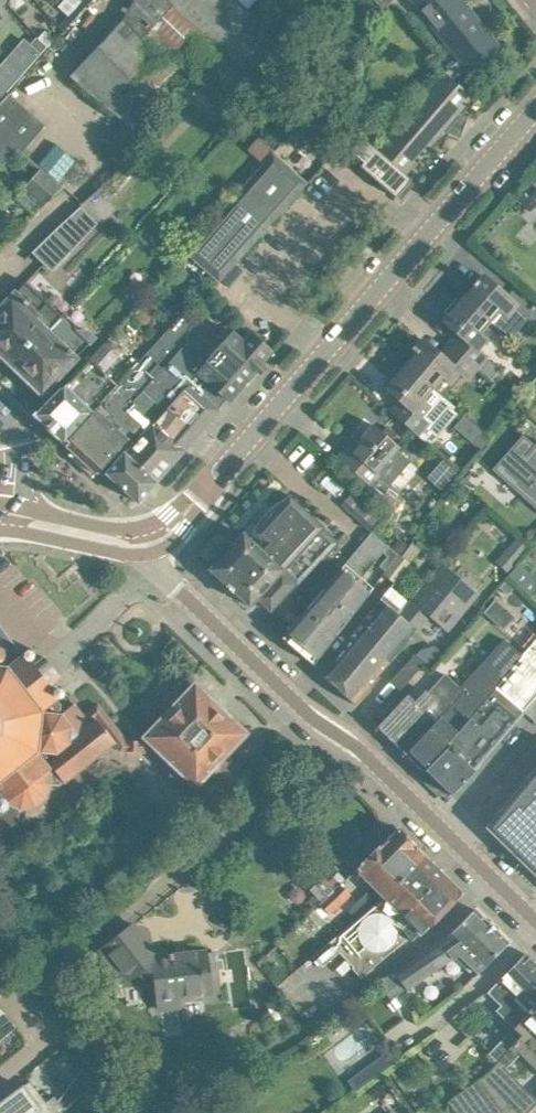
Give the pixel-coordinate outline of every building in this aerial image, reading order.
[(66,1),(75,10),(81,3),(78,0),(66,0),(66,1)] [(69,35),(137,99),(174,58),(166,51),(170,47),(151,29),(147,33),(133,20),(137,16),(120,0),(117,0),(114,3),(112,0),(101,0),(69,35)] [(237,0),(249,11),(259,0),(238,0),(237,0)] [(380,8),(390,0),(373,0),(380,8)] [(473,15),(470,17),(464,10),(465,9),(458,0),(411,0),(461,61),(467,68),(468,70),(498,46),(496,44),(495,45),(484,31),(485,30),(473,15)] [(75,10),(66,1),(60,7),(69,16),(75,10)] [(240,15),(213,45),(240,69),(253,82),(266,68),(252,56),(267,39),(240,15)] [(39,39),(49,48),(55,41),(45,32),(39,39)] [(213,45),(187,73),(228,110),(240,96),(226,84),(240,69),(213,45)] [(9,61),(0,71),(0,90),(5,94),(23,73),(9,61)] [(461,61),(444,76),(450,81),(453,79),(454,79),(464,71),(464,70),(467,68),(461,61)] [(403,173),(446,123),(445,122),(453,112),(455,113),(469,97),(450,81),(444,76),(378,151),(403,173)] [(15,149),(20,154),(44,126),(9,93),(0,102),(0,166),(15,149)] [(258,139),(245,154),(260,166),(272,152),(258,139)] [(395,197),(411,180),(403,173),(378,151),(363,139),(348,156),(395,197)] [(219,282),(301,190),(307,183),(272,152),(260,166),(184,252),(219,282)] [(45,205),(62,186),(43,169),(25,187),(45,205)] [(79,207),(54,231),(73,249),(96,224),(79,207)] [(235,265),(221,280),(228,287),(242,271),(235,265)] [(469,282),(458,296),(489,322),(508,340),(530,316),(517,305),(500,289),(483,275),(478,281),(476,279),(472,284),(469,282)] [(61,316),(25,282),(0,308),(0,353),(1,354),(1,357),(8,365),(12,364),(13,365),(61,316)] [(449,314),(443,322),(463,339),(455,348),(448,342),(447,343),(453,349),(476,368),(490,380),(499,369),(486,358),(477,351),(487,340),(479,333),(489,322),(458,296),(445,311),(449,314)] [(57,377),(95,337),(88,330),(77,331),(61,316),(13,365),(16,368),(15,371),(23,379),(26,378),(42,393),(57,377)] [(151,422),(178,392),(188,380),(201,364),(182,347),(164,368),(163,367),(153,378),(149,375),(150,375),(149,373),(167,353),(164,351),(182,331),(180,329),(185,325),(178,318),(163,334),(115,388),(64,444),(97,474),(103,467),(122,445),(127,450),(151,422)] [(244,384),(270,354),(272,352),(250,333),(243,341),(231,331),(195,373),(227,400),(242,382),(244,384)] [(476,368),(453,349),(445,359),(422,339),(415,347),(413,346),(410,348),(416,353),(405,366),(443,398),(463,376),(466,380),(476,368)] [(64,444),(115,388),(103,376),(116,362),(119,352),(112,345),(102,348),(88,362),(60,391),(58,389),(34,415),(64,444)] [(454,407),(443,398),(405,366),(385,389),(398,400),(390,410),(407,424),(429,445),(456,415),(452,410),(454,407)] [(183,451),(218,409),(188,380),(178,392),(151,422),(127,450),(106,473),(137,503),(183,451)] [(474,423),(464,435),(479,448),(489,436),(474,423)] [(411,462),(400,453),(396,450),(399,447),(372,424),(357,441),(353,438),(346,447),(346,446),(337,457),(371,487),(380,476),(392,486),(411,462)] [(491,469),(535,509),(535,442),(534,444),(522,434),(491,469)] [(269,509),(267,511),(272,515),(249,540),(243,534),(212,567),(211,567),(209,569),(211,571),(212,571),(225,583),(225,584),(231,590),(233,592),(234,591),(247,604),(249,606),(251,604),(256,598),(258,599),(269,609),(269,610),(271,612),(296,584),(298,585),(337,543),(290,498),(291,497),(290,495),(283,499),(275,503),(269,509)] [(281,637),(287,642),(293,647),(294,648),(299,653),(301,654),(306,659),(312,664),(372,596),(358,584),(384,554),(388,557),(380,566),(386,571),(398,557),(389,548),(371,533),(370,534),(355,551),(340,569),(313,600),(298,617),(290,626),(281,637)] [(516,538),(496,562),(508,572),(528,548),(516,538)] [(400,539),(394,548),(402,555),(409,546),(400,539)] [(386,571),(384,573),(396,583),(423,551),(414,543),(400,558),(398,557),(386,571)] [(386,638),(376,651),(383,658),(386,654),(391,658),(413,630),(414,631),(428,615),(444,629),(452,619),(463,606),(453,598),(464,585),(440,565),(400,616),(384,636),(386,638)] [(506,581),(500,588),(507,595),(514,587),(506,581)] [(345,682),(374,650),(376,651),(386,638),(384,636),(400,616),(396,613),(399,609),(406,601),(395,592),(391,589),(366,621),(351,637),(353,639),(322,673),(321,674),(334,686),(336,688),(343,680),(345,682)] [(497,601),(485,613),(505,631),(516,618),(497,601)] [(290,626),(298,617),(289,609),(281,618),(290,626)] [(443,652),(463,628),(452,619),(444,629),(432,642),(443,652)] [(7,827),(17,820),(18,811),(33,807),(44,798),(49,786),(57,786),(62,782),(63,784),(113,743),(119,751),(146,752),(151,747),(152,746),(155,743),(146,735),(144,737),(145,738),(142,741),(138,741),(128,740),(125,740),(97,704),(89,710),(88,710),(88,711),(83,715),(80,711),(74,703),(71,706),(59,704),(56,700),(65,692),(56,680),(60,677),(58,675),(57,674),(56,674),(45,660),(46,660),(44,658),(45,658),(43,656),(39,659),(30,647),(22,653),(21,653),(20,654),(5,635),(7,634),(5,631),(3,632),(0,628),(0,827),(7,827)] [(523,711),(535,695),(535,637),(521,654),(455,738),(424,770),(450,795),(474,770),(473,769),(523,711)] [(455,738),(521,654),(503,638),(459,687),(464,691),(405,754),(423,772),(424,770),(455,738)] [(354,702),(391,658),(386,654),(383,658),(376,651),(374,650),(345,682),(343,680),(336,688),(353,704),(354,703),(354,702)] [(414,657),(391,681),(401,691),(424,666),(414,657)] [(405,754),(464,691),(459,687),(445,674),(444,676),(433,689),(432,688),(431,690),(436,694),(433,698),(425,691),(414,702),(407,695),(377,727),(405,754)] [(194,684),(146,735),(155,743),(152,746),(151,747),(193,787),(189,791),(207,808),(214,800),(216,802),(218,799),(217,797),(241,771),(225,755),(245,733),(194,684)] [(484,828),(535,878),(535,766),(484,828)] [(422,934),(462,893),(425,857),(423,856),(416,848),(397,829),(355,869),(382,897),(313,959),(322,970),(339,955),(354,968),(352,970),(361,980),(408,937),(411,941),(420,933),(422,934)] [(322,876),(308,890),(313,895),(309,900),(315,907),(320,903),(339,884),(332,877),(328,882),(322,876)] [(339,884),(320,903),(330,914),(350,894),(340,883),(339,884)] [(371,888),(358,900),(367,910),(380,898),(371,888)] [(492,960),(508,943),(474,909),(448,936),(394,972),(399,980),(404,986),(406,990),(453,958),(473,977),(481,970),(481,971),(492,960)] [(214,965),(213,952),(171,957),(171,954),(168,954),(167,949),(152,951),(131,925),(81,965),(89,976),(108,961),(126,985),(137,977),(140,981),(152,972),(156,1001),(179,998),(178,995),(211,990),(207,966),(214,965)] [(535,1004),(535,964),(525,953),(487,992),(504,1009),(499,1014),(513,1028),(535,1004)] [(394,972),(379,983),(389,996),(404,986),(399,980),(394,972)] [(513,1028),(525,1039),(515,1050),(501,1064),(500,1064),(448,1101),(456,1112),(527,1112),(535,1104),(535,1099),(504,1069),(519,1054),(535,1071),(535,1004),(513,1028)] [(0,1007),(0,1042),(17,1028),(0,1007)] [(501,1064),(515,1050),(502,1038),(488,1053),(500,1064),(501,1064)] [(64,1109),(94,1084),(82,1067),(57,1100),(54,1096),(45,1102),(29,1081),(19,1088),(17,1085),(8,1093),(10,1095),(0,1103),(0,1112),(59,1112),(64,1109)] [(364,1071),(348,1082),(355,1092),(370,1080),(364,1071)] [(415,1101),(423,1112),(430,1112),(448,1100),(437,1085),(415,1101)]
